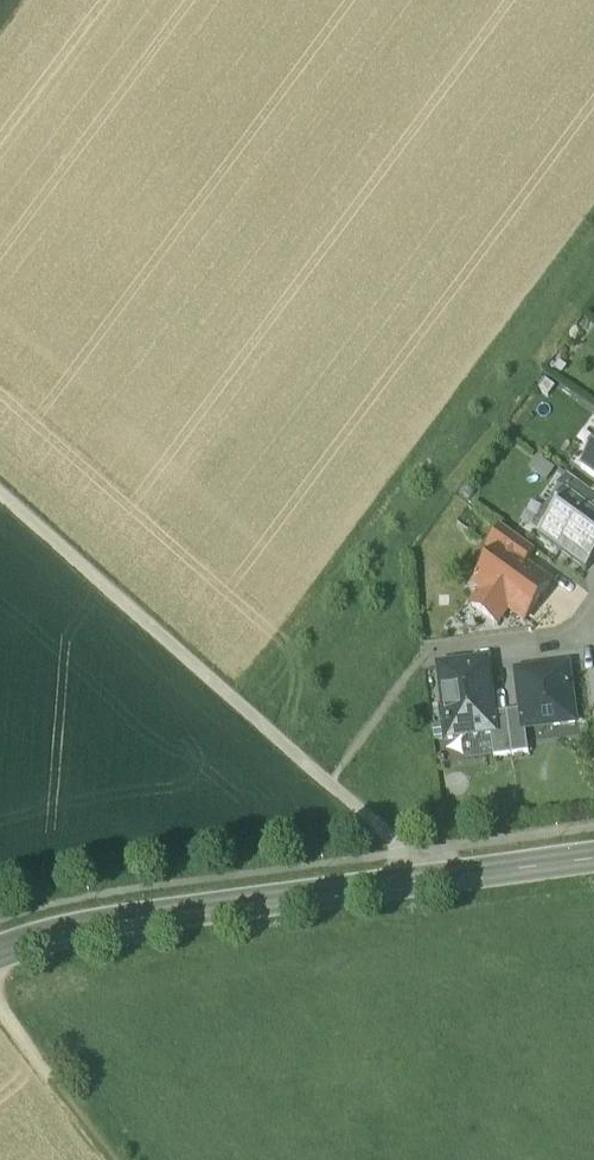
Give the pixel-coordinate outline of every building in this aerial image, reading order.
[(581,468),(593,478),(593,450),(581,468)] [(567,476),(557,489),(562,493),(564,491),(593,512),(593,511),(593,496),(592,494),(567,476)] [(564,491),(562,493),(551,509),(556,512),(539,535),(538,537),(586,572),(593,561),(593,513),(593,512),(564,491)] [(534,552),(501,528),(488,548),(498,555),(502,550),(524,566),(534,552)] [(524,566),(502,550),(498,555),(476,586),(483,592),(473,607),(497,625),(508,610),(524,621),(550,585),(524,566)] [(487,663),(439,669),(448,740),(491,734),(496,734),(493,715),(487,663)] [(569,666),(513,672),(521,738),(578,731),(569,666)] [(493,715),(496,734),(491,734),(494,757),(512,754),(507,713),(493,715)]
